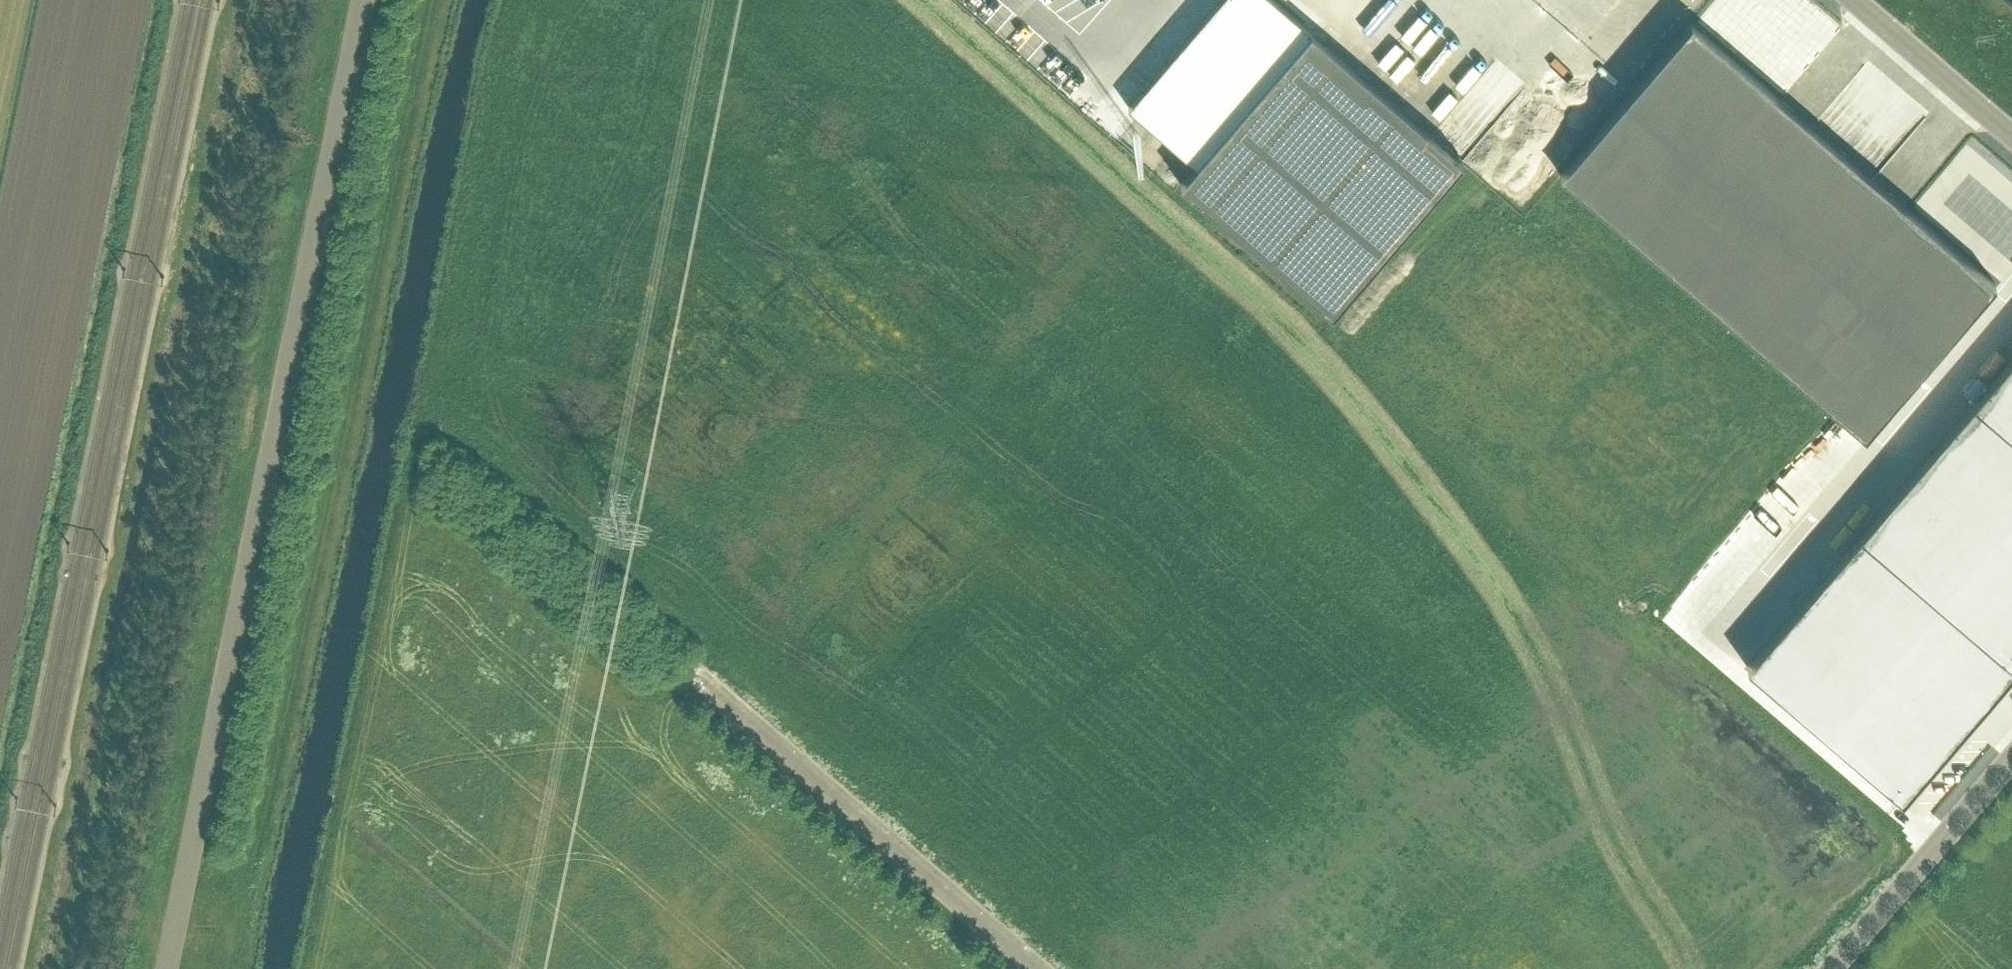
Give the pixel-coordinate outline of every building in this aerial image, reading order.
[(1306,26),(1276,0),(1212,0),(1124,102),(1191,159),(1306,26)] [(1818,396),(1948,244),(1708,38),(1741,0),(1630,0),(1514,135),(1818,396)] [(1327,308),(1458,156),(1327,44),(1306,26),(1191,159),(1176,178),(1327,308)] [(1483,104),(1483,103),(1463,129),(1472,136),(1510,87),(1501,81),(1483,104)] [(1462,112),(1469,118),(1484,102),(1477,95),(1462,112)] [(1901,797),(2011,668),(2011,353),(1745,664),(1901,797)]
